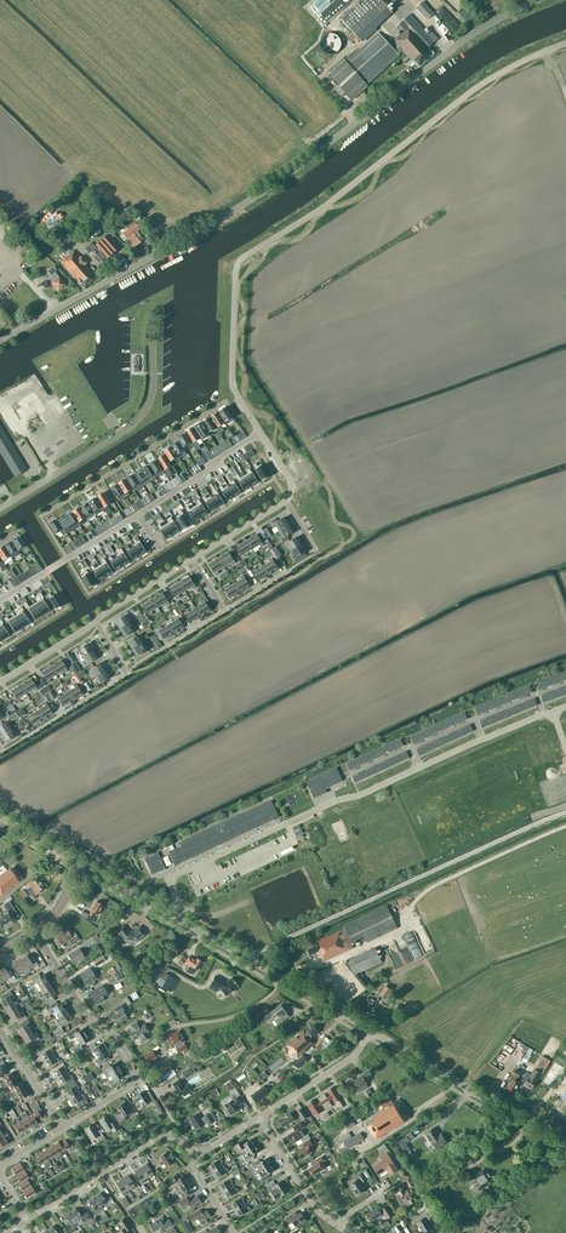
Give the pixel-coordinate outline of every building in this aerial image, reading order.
[(381,0),(362,0),(355,6),(345,16),(341,19),(361,40),(392,12),(381,0)] [(423,1),(416,8),(427,20),(434,13),(423,1)] [(345,16),(355,6),(352,3),(342,13),(345,16)] [(428,35),(409,15),(396,27),(402,33),(394,41),(390,45),(378,33),(346,62),(345,61),(329,76),(338,85),(333,88),(341,97),(345,93),(351,99),(367,85),(366,84),(398,55),(403,51),(413,61),(413,62),(418,68),(434,53),(429,47),(438,39),(432,32),(428,35)] [(340,44),(340,43),(340,42),(340,41),(340,40),(339,39),(339,38),(338,38),(338,37),(337,37),(336,36),(334,35),(333,35),(332,35),(331,35),(330,35),(329,35),(328,35),(327,36),(326,37),(325,38),(324,39),(324,40),(323,41),(323,42),(323,43),(323,44),(323,45),(323,46),(324,47),(324,48),(325,49),(326,50),(327,51),(328,51),(329,52),(330,52),(331,52),(332,52),(333,52),(334,52),(335,52),(336,51),(337,50),(338,50),(338,49),(339,49),(339,48),(340,47),(340,46),(340,45),(340,44)] [(64,221),(62,218),(63,216),(60,213),(59,214),(56,211),(53,214),(50,211),(36,223),(39,227),(40,225),(43,228),(42,230),(44,233),(46,231),(49,234),(52,232),(55,235),(61,229),(58,226),(64,221)] [(106,220),(109,224),(111,222),(115,226),(118,223),(111,215),(106,220)] [(135,224),(122,234),(127,239),(133,248),(143,240),(140,236),(143,233),(135,224)] [(109,234),(107,237),(106,235),(95,245),(99,249),(98,250),(91,256),(99,265),(106,259),(118,249),(117,248),(119,246),(109,234)] [(89,254),(96,248),(91,242),(84,248),(89,254)] [(27,250),(30,254),(37,248),(34,244),(27,250)] [(64,259),(65,259),(61,263),(83,288),(97,276),(93,272),(92,272),(90,270),(91,269),(74,250),(64,259)] [(58,291),(65,285),(54,271),(56,270),(53,266),(47,271),(50,275),(51,276),(48,279),(58,291)] [(53,412),(62,407),(57,398),(48,403),(53,412)] [(227,424),(234,420),(226,407),(219,411),(227,424)] [(225,423),(218,412),(210,417),(220,433),(224,431),(221,426),(225,423)] [(217,428),(210,417),(202,422),(211,436),(213,434),(211,431),(217,428)] [(210,435),(202,422),(194,427),(202,439),(210,435)] [(14,475),(15,477),(27,469),(0,425),(0,453),(14,475)] [(200,438),(193,427),(186,432),(197,450),(201,448),(196,441),(200,438)] [(193,445),(191,443),(185,432),(178,437),(184,447),(189,445),(190,447),(193,445)] [(180,458),(187,454),(179,440),(171,445),(180,458)] [(172,446),(164,451),(171,461),(175,458),(177,462),(180,460),(178,457),(172,446)] [(218,454),(214,448),(210,451),(214,457),(218,454)] [(214,457),(210,451),(205,453),(209,460),(214,457)] [(172,465),(165,454),(157,459),(168,477),(172,475),(168,468),(172,465)] [(196,459),(200,464),(205,461),(202,455),(196,459)] [(164,473),(156,460),(149,464),(157,477),(164,473)] [(256,463),(253,465),(263,480),(269,476),(261,464),(258,467),(256,463)] [(156,478),(148,465),(141,469),(150,482),(156,478)] [(249,473),(245,476),(251,486),(258,482),(249,468),(247,470),(249,473)] [(150,482),(141,469),(135,473),(143,486),(150,482)] [(142,486),(134,474),(127,479),(134,491),(142,486)] [(238,474),(236,476),(245,490),(251,486),(245,476),(240,478),(238,474)] [(126,478),(119,483),(125,493),(127,496),(129,494),(128,492),(132,489),(126,478)] [(229,487),(234,497),(241,493),(234,481),(231,482),(233,485),(229,487)] [(119,483),(111,488),(118,498),(122,495),(124,498),(127,496),(125,493),(119,483)] [(222,486),(219,487),(228,501),(234,497),(229,487),(228,486),(223,489),(222,486)] [(212,498),(218,507),(224,503),(217,491),(214,492),(216,495),(212,498)] [(104,492),(97,496),(104,508),(108,515),(111,512),(107,506),(111,503),(104,492)] [(205,496),(203,498),(211,511),(218,507),(212,498),(211,496),(207,499),(205,496)] [(96,497),(88,502),(95,512),(97,515),(104,510),(102,508),(96,497)] [(199,504),(194,507),(201,518),(208,514),(199,500),(197,501),(199,504)] [(87,502),(80,507),(87,517),(94,513),(87,502)] [(188,506),(186,508),(194,522),(201,518),(194,507),(190,510),(188,506)] [(80,507),(73,511),(79,522),(81,524),(88,520),(86,517),(80,507)] [(180,515),(177,517),(185,529),(190,525),(181,510),(178,512),(180,515)] [(72,512),(65,516),(72,526),(73,529),(80,525),(78,522),(72,512)] [(65,516),(59,520),(65,530),(67,533),(73,529),(72,526),(65,516)] [(170,522),(166,524),(173,535),(180,531),(171,517),(169,519),(170,522)] [(275,523),(272,525),(274,528),(276,526),(279,531),(290,524),(285,517),(275,523)] [(61,531),(63,535),(65,533),(57,519),(56,520),(54,521),(50,524),(56,534),(61,531)] [(160,524),(157,525),(166,539),(173,535),(166,524),(162,527),(160,524)] [(290,524),(279,531),(282,535),(279,536),(281,539),(283,542),(289,538),(288,535),(294,531),(290,524)] [(255,536),(247,541),(252,549),(259,544),(261,547),(263,545),(262,543),(257,534),(255,536),(254,535),(255,536)] [(18,550),(25,546),(19,535),(12,540),(18,550)] [(137,542),(133,545),(133,547),(134,546),(140,556),(147,552),(137,536),(134,538),(137,542)] [(297,537),(287,543),(291,550),(302,544),(297,537)] [(11,540),(3,545),(10,555),(12,558),(19,554),(17,551),(11,540)] [(240,545),(237,547),(242,555),(244,557),(247,555),(245,553),(252,549),(247,541),(240,545),(239,545),(240,545)] [(302,544),(291,550),(294,554),(291,556),(293,559),(296,557),(306,551),(302,544)] [(0,547),(0,556),(2,560),(10,556),(3,545),(0,547)] [(127,545),(124,547),(133,560),(140,556),(134,546),(133,547),(130,549),(127,545)] [(120,553),(116,555),(117,557),(123,566),(130,562),(121,548),(118,550),(120,553)] [(226,554),(219,558),(224,566),(231,562),(232,564),(235,562),(234,560),(229,552),(226,553),(226,554)] [(111,556),(108,558),(116,570),(123,566),(117,557),(113,560),(111,556)] [(103,563),(99,566),(106,577),(113,572),(104,558),(101,560),(103,563)] [(211,563),(209,564),(214,572),(216,575),(219,573),(217,571),(224,566),(219,558),(211,563),(211,562),(211,563)] [(270,562),(263,566),(268,575),(276,570),(278,568),(273,560),(271,558),(269,559),(270,562)] [(93,565),(91,567),(99,581),(106,577),(99,566),(95,568),(93,565)] [(255,568),(252,570),(253,572),(258,581),(261,579),(261,580),(261,579),(268,575),(263,566),(256,571),(255,568)] [(86,575),(83,577),(90,588),(96,584),(87,570),(84,571),(86,575)] [(242,580),(235,584),(240,592),(247,588),(248,588),(247,587),(250,586),(245,578),(243,575),(240,577),(242,580)] [(187,578),(180,582),(185,591),(192,586),(193,588),(196,587),(195,585),(189,576),(187,578),(187,577),(187,578)] [(172,587),(170,588),(175,597),(176,599),(179,597),(178,595),(185,591),(180,582),(172,587),(172,586),(172,587)] [(226,585),(223,587),(225,590),(230,598),(232,597),(233,597),(240,592),(235,584),(228,588),(226,585)] [(40,599),(35,603),(42,615),(50,611),(42,599),(44,598),(40,592),(37,594),(40,599)] [(50,593),(47,595),(56,609),(62,605),(55,594),(52,596),(50,593)] [(160,594),(153,599),(158,607),(165,603),(166,605),(169,603),(168,601),(163,593),(160,594)] [(145,604),(143,605),(148,613),(150,615),(153,614),(151,611),(158,607),(153,599),(146,603),(145,603),(145,604)] [(202,604),(196,608),(201,616),(208,612),(209,612),(208,612),(211,610),(205,602),(204,599),(201,601),(202,604)] [(26,601),(22,604),(26,609),(27,608),(35,620),(42,615),(35,603),(29,607),(26,601)] [(20,612),(14,616),(22,628),(30,623),(22,611),(24,610),(22,607),(18,609),(20,612)] [(187,611),(185,612),(186,614),(191,622),(193,621),(193,622),(194,621),(193,621),(201,616),(196,608),(189,612),(187,611)] [(147,613),(143,615),(147,622),(151,620),(147,613)] [(131,617),(129,614),(127,615),(116,622),(121,629),(131,622),(129,618),(131,617)] [(7,616),(3,618),(6,622),(7,621),(14,633),(22,628),(14,616),(9,619),(7,616)] [(176,620),(169,625),(174,633),(181,628),(182,629),(182,628),(184,627),(179,619),(178,619),(177,616),(174,618),(176,620)] [(2,641),(9,636),(2,624),(3,623),(1,619),(0,620),(0,638),(2,641)] [(134,627),(131,622),(121,629),(125,636),(136,629),(138,628),(136,625),(134,627)] [(160,627),(158,628),(159,631),(164,639),(166,638),(167,638),(167,637),(174,633),(169,625),(162,629),(160,627)] [(143,642),(139,635),(128,641),(133,648),(143,642)] [(146,646),(143,642),(133,648),(137,656),(148,649),(150,647),(148,645),(146,646)] [(93,650),(88,643),(78,650),(76,651),(77,654),(80,653),(82,657),(93,650)] [(97,657),(93,650),(82,657),(85,661),(83,663),(84,665),(87,664),(97,657)] [(68,652),(65,655),(71,662),(74,659),(68,652)] [(61,660),(51,666),(56,674),(63,670),(65,672),(67,671),(66,668),(61,660)] [(76,671),(80,668),(76,661),(72,663),(76,671)] [(105,670),(101,663),(90,669),(95,676),(105,670)] [(56,674),(51,666),(41,672),(46,680),(48,683),(50,681),(49,679),(56,674)] [(109,677),(105,670),(95,676),(97,681),(95,682),(96,685),(99,683),(99,684),(109,677)] [(553,685),(565,680),(565,678),(564,673),(550,678),(553,685)] [(43,676),(35,680),(39,686),(46,683),(43,676)] [(553,685),(550,678),(536,683),(539,690),(553,685)] [(31,679),(21,685),(26,693),(33,689),(35,691),(37,690),(36,687),(31,679)] [(87,681),(83,684),(87,690),(91,688),(87,681)] [(74,688),(67,692),(72,700),(82,694),(77,686),(75,684),(73,685),(74,688)] [(26,693),(21,685),(11,691),(16,699),(18,702),(20,700),(19,698),(26,693)] [(516,691),(519,698),(532,692),(529,685),(516,691)] [(565,694),(565,686),(555,691),(557,698),(565,694)] [(502,697),(505,704),(519,698),(516,691),(507,695),(502,697)] [(541,696),(543,703),(557,698),(555,691),(541,696)] [(72,700),(67,692),(60,697),(58,694),(56,696),(57,698),(62,706),(72,700)] [(488,703),(491,710),(505,704),(502,697),(488,703)] [(535,698),(521,704),(524,711),(537,705),(535,698)] [(47,705),(45,702),(43,704),(44,706),(37,711),(42,719),(52,713),(47,705)] [(491,710),(488,703),(474,708),(477,715),(491,710)] [(510,716),(524,711),(521,704),(507,709),(510,716)] [(20,717),(25,713),(22,708),(16,711),(20,717)] [(496,722),(510,716),(507,709),(493,715),(496,722)] [(9,715),(6,712),(2,714),(0,711),(0,721),(9,715)] [(42,719),(37,711),(30,715),(28,713),(26,714),(27,717),(32,725),(42,719)] [(464,712),(451,718),(454,725),(468,719),(464,712)] [(480,721),(482,728),(496,722),(493,715),(480,721)] [(442,722),(437,724),(441,731),(454,725),(451,718),(442,722)] [(14,726),(19,733),(28,726),(23,719),(14,726)] [(6,721),(0,725),(0,734),(0,735),(11,728),(6,721)] [(437,724),(424,730),(427,737),(441,731),(437,724)] [(470,724),(457,730),(460,737),(473,731),(470,724)] [(15,735),(11,728),(0,735),(5,742),(15,735)] [(410,737),(414,744),(427,737),(424,730),(410,737)] [(446,743),(460,737),(457,730),(443,737),(446,743)] [(443,745),(446,743),(443,737),(429,743),(433,750),(443,745)] [(401,739),(387,745),(390,752),(404,745),(401,739)] [(416,749),(419,756),(433,750),(429,743),(416,749)] [(379,749),(373,751),(377,758),(390,752),(387,745),(379,749)] [(373,751),(360,757),(363,764),(377,758),(373,751)] [(406,751),(393,757),(396,764),(409,758),(406,751)] [(350,770),(363,764),(360,757),(346,763),(350,770)] [(382,770),(396,764),(393,757),(385,761),(379,763),(382,770)] [(379,772),(382,770),(379,763),(366,769),(369,776),(379,772)] [(336,767),(306,781),(314,798),(327,792),(326,789),(343,781),(336,767)] [(352,776),(355,783),(369,776),(366,769),(352,776)] [(555,781),(558,788),(565,785),(565,777),(555,781)] [(558,788),(555,781),(541,786),(544,793),(558,788)] [(549,806),(563,801),(560,794),(546,799),(549,806)] [(200,833),(180,842),(181,846),(168,852),(174,866),(221,844),(255,828),(279,817),(271,800),(247,811),(217,825),(200,833)] [(151,875),(165,869),(157,852),(144,858),(151,875)] [(0,875),(0,893),(1,895),(23,879),(20,875),(14,866),(10,869),(10,868),(0,875)] [(36,877),(28,883),(30,887),(27,889),(28,891),(29,891),(31,894),(34,892),(35,894),(38,892),(39,893),(45,889),(36,877)] [(7,910),(1,914),(8,926),(12,923),(12,922),(13,922),(12,921),(15,919),(14,918),(18,916),(9,901),(3,905),(7,910)] [(82,911),(80,916),(92,923),(95,918),(93,917),(95,913),(98,914),(103,905),(96,901),(91,910),(89,914),(82,911)] [(351,942),(364,936),(367,942),(398,928),(387,905),(344,926),(345,929),(340,931),(313,944),(314,947),(307,950),(310,955),(317,952),(319,958),(321,957),(323,962),(353,948),(351,942)] [(1,914),(0,914),(0,928),(2,927),(3,928),(4,927),(4,928),(8,926),(1,914)] [(96,926),(101,929),(105,924),(100,920),(96,926)] [(123,925),(116,931),(124,941),(136,942),(146,934),(140,926),(133,932),(129,931),(123,925)] [(66,928),(62,931),(55,935),(61,944),(65,941),(68,946),(79,939),(74,932),(70,935),(66,928)] [(92,936),(83,942),(85,946),(95,940),(94,940),(98,938),(96,934),(92,936)] [(399,947),(406,943),(404,937),(396,941),(399,947)] [(431,940),(424,941),(425,950),(432,949),(431,940)] [(347,960),(354,975),(382,962),(375,947),(347,960)] [(79,948),(68,955),(73,964),(84,957),(79,948)] [(93,961),(95,965),(105,960),(110,957),(108,952),(102,955),(93,961)] [(37,964),(31,954),(27,956),(26,955),(19,959),(27,972),(29,971),(30,968),(37,964)] [(196,958),(195,960),(189,956),(185,963),(189,966),(186,971),(191,974),(194,968),(197,970),(202,961),(196,958)] [(27,972),(19,959),(12,963),(15,967),(11,969),(16,977),(23,973),(26,973),(27,972)] [(3,981),(6,979),(8,982),(15,978),(10,970),(7,972),(4,968),(0,971),(0,976),(3,981)] [(90,968),(79,974),(86,985),(96,979),(90,968)] [(119,975),(121,974),(119,970),(113,974),(106,978),(109,984),(117,979),(118,981),(121,978),(119,975)] [(34,985),(37,983),(39,986),(48,981),(44,974),(40,976),(38,973),(30,978),(34,985)] [(164,988),(170,977),(164,973),(158,985),(164,988)] [(225,983),(221,981),(222,980),(214,976),(210,983),(219,988),(226,996),(230,992),(231,992),(234,990),(234,989),(238,986),(231,978),(225,983)] [(43,993),(52,988),(48,981),(39,986),(41,990),(34,994),(37,997),(43,993)] [(102,985),(90,993),(97,1004),(105,1000),(102,996),(107,993),(102,985)] [(391,990),(386,986),(381,993),(379,991),(375,993),(373,995),(370,993),(364,1001),(372,1007),(378,999),(377,998),(380,994),(385,998),(391,990)] [(55,1000),(53,997),(56,994),(52,988),(43,993),(45,996),(43,998),(47,1005),(55,1000)] [(0,1001),(4,1008),(13,1003),(11,999),(14,998),(9,991),(1,996),(3,999),(0,1001)] [(124,999),(127,1005),(133,1001),(131,999),(137,995),(135,991),(129,995),(124,999)] [(65,1009),(61,1003),(58,1005),(56,1001),(47,1006),(52,1013),(54,1012),(56,1015),(65,1009)] [(17,1009),(24,1005),(21,1002),(15,1006),(13,1003),(4,1008),(8,1015),(17,1009)] [(115,1009),(118,1012),(111,1016),(116,1024),(126,1017),(124,1013),(127,1011),(123,1004),(115,1009)] [(289,1016),(281,1004),(269,1013),(278,1025),(278,1024),(289,1016)] [(19,1012),(17,1009),(8,1015),(12,1022),(16,1019),(18,1023),(26,1018),(22,1011),(19,1012)] [(70,1016),(65,1009),(56,1015),(58,1018),(56,1020),(60,1027),(68,1021),(66,1018),(70,1016)] [(143,1016),(146,1020),(150,1018),(149,1018),(152,1016),(149,1012),(143,1016)] [(267,1012),(257,1019),(261,1024),(271,1017),(267,1012)] [(21,1027),(18,1029),(22,1036),(30,1031),(28,1028),(31,1026),(27,1019),(19,1024),(21,1027)] [(130,1026),(133,1031),(129,1033),(133,1041),(137,1038),(141,1043),(148,1039),(145,1034),(149,1032),(144,1024),(140,1026),(137,1021),(130,1026)] [(296,1037),(287,1044),(298,1058),(314,1044),(311,1040),(311,1039),(308,1035),(309,1033),(313,1037),(319,1032),(313,1024),(307,1030),(305,1032),(304,1030),(299,1034),(301,1037),(299,1039),(296,1037)] [(69,1039),(63,1042),(66,1046),(75,1041),(77,1040),(86,1034),(83,1029),(75,1033),(73,1030),(66,1034),(69,1039)] [(183,1042),(185,1041),(179,1030),(174,1033),(173,1032),(168,1034),(168,1035),(165,1037),(167,1040),(170,1038),(173,1043),(170,1045),(171,1049),(175,1047),(178,1053),(186,1048),(183,1042)] [(22,1036),(26,1043),(29,1041),(31,1044),(39,1039),(35,1032),(32,1034),(30,1031),(22,1036)] [(42,1037),(45,1042),(51,1038),(49,1033),(42,1037)] [(77,1040),(79,1043),(77,1044),(78,1046),(72,1050),(74,1054),(82,1049),(80,1046),(90,1040),(86,1034),(77,1040)] [(91,1054),(94,1051),(96,1055),(106,1048),(103,1042),(96,1046),(94,1043),(87,1048),(91,1054)] [(505,1044),(503,1047),(512,1052),(514,1049),(505,1044)] [(54,1055),(51,1051),(53,1050),(51,1047),(49,1049),(39,1055),(43,1061),(54,1055)] [(106,1048),(96,1055),(98,1058),(95,1060),(98,1066),(105,1062),(104,1059),(110,1055),(106,1048)] [(152,1050),(143,1056),(147,1062),(156,1056),(152,1050)] [(522,1060),(520,1059),(519,1061),(523,1064),(524,1062),(526,1063),(531,1055),(527,1052),(522,1060)] [(58,1057),(56,1059),(54,1055),(43,1061),(47,1068),(57,1062),(59,1060),(58,1057)] [(532,1088),(541,1073),(542,1074),(550,1060),(543,1056),(535,1069),(534,1068),(530,1075),(526,1072),(521,1081),(532,1088)] [(106,1077),(110,1075),(119,1069),(115,1063),(109,1067),(107,1064),(100,1068),(106,1077)] [(62,1066),(52,1072),(56,1078),(67,1072),(64,1068),(66,1067),(65,1064),(62,1066)] [(176,1074),(172,1068),(156,1080),(160,1085),(176,1074)] [(182,1073),(184,1077),(192,1072),(189,1068),(182,1073)] [(110,1075),(112,1079),(109,1081),(112,1087),(118,1083),(117,1080),(123,1076),(119,1069),(110,1075)] [(513,1074),(509,1081),(509,1082),(510,1083),(507,1088),(510,1090),(510,1091),(512,1092),(513,1092),(514,1092),(519,1083),(516,1081),(518,1077),(519,1077),(521,1073),(516,1069),(513,1074)] [(260,1074),(264,1078),(268,1074),(264,1070),(260,1074)] [(15,1078),(11,1072),(2,1078),(4,1081),(0,1084),(2,1087),(15,1078)] [(56,1078),(60,1085),(64,1082),(66,1086),(75,1081),(71,1074),(69,1075),(67,1072),(56,1078)] [(199,1075),(188,1081),(191,1086),(202,1080),(199,1075)] [(358,1094),(369,1087),(366,1083),(366,1082),(362,1075),(354,1080),(352,1077),(346,1081),(350,1087),(355,1084),(358,1087),(355,1089),(358,1094)] [(12,1088),(19,1084),(15,1078),(2,1087),(3,1089),(8,1087),(10,1090),(12,1088)] [(189,1093),(184,1085),(183,1086),(179,1080),(173,1084),(176,1090),(174,1091),(178,1099),(189,1093)] [(68,1090),(64,1092),(68,1099),(79,1093),(77,1089),(79,1088),(75,1081),(66,1086),(68,1090)] [(226,1085),(230,1091),(236,1087),(231,1081),(226,1085)] [(25,1089),(21,1083),(19,1084),(12,1088),(14,1092),(10,1094),(12,1097),(25,1089)] [(264,1086),(252,1096),(256,1102),(269,1092),(264,1086)] [(310,1102),(306,1104),(314,1116),(318,1114),(322,1120),(329,1115),(327,1112),(333,1108),(335,1111),(343,1107),(339,1100),(343,1098),(335,1086),(331,1088),(331,1087),(329,1089),(330,1089),(326,1092),(328,1094),(326,1095),(325,1094),(318,1098),(319,1100),(317,1101),(316,1098),(312,1101),(311,1100),(310,1101),(310,1102)] [(20,1100),(29,1095),(25,1089),(12,1097),(13,1100),(18,1097),(20,1100)] [(135,1096),(137,1098),(132,1100),(137,1109),(142,1106),(149,1101),(151,1104),(155,1101),(148,1091),(144,1093),(143,1091),(135,1096)] [(68,1099),(72,1105),(76,1103),(78,1107),(87,1102),(83,1095),(81,1096),(79,1093),(68,1099)] [(237,1097),(232,1100),(231,1100),(224,1104),(230,1115),(238,1110),(236,1107),(241,1103),(237,1097)] [(400,1100),(365,1122),(376,1140),(410,1118),(407,1113),(408,1113),(400,1100)] [(134,1113),(128,1104),(125,1106),(123,1103),(116,1107),(119,1112),(115,1115),(119,1121),(120,1121),(123,1119),(124,1118),(123,1117),(126,1114),(128,1117),(134,1113)] [(38,1119),(39,1118),(39,1119),(42,1118),(40,1115),(43,1113),(38,1105),(33,1109),(35,1112),(34,1113),(38,1119)] [(303,1120),(307,1117),(302,1108),(297,1111),(303,1120)] [(32,1126),(27,1117),(28,1116),(25,1112),(20,1115),(23,1119),(20,1121),(26,1130),(32,1126)] [(279,1120),(283,1127),(295,1120),(295,1119),(296,1118),(295,1116),(293,1117),(290,1112),(279,1120)] [(34,1113),(28,1116),(27,1117),(32,1126),(37,1123),(35,1121),(38,1119),(34,1113)] [(188,1119),(195,1130),(203,1124),(207,1122),(208,1125),(213,1122),(209,1114),(204,1117),(204,1118),(201,1121),(197,1113),(188,1119)] [(345,1126),(347,1130),(356,1125),(354,1121),(349,1114),(341,1118),(345,1126)] [(99,1120),(106,1131),(110,1128),(113,1132),(119,1129),(114,1121),(111,1123),(106,1115),(99,1120)] [(19,1134),(26,1130),(20,1121),(17,1117),(14,1119),(17,1123),(13,1125),(19,1134)] [(296,1131),(287,1136),(292,1144),(300,1139),(303,1143),(309,1139),(310,1138),(308,1134),(303,1137),(298,1130),(304,1127),(301,1122),(293,1127),(296,1131)] [(91,1140),(96,1137),(99,1141),(104,1138),(99,1130),(96,1132),(92,1124),(84,1129),(91,1140)] [(443,1137),(441,1138),(434,1127),(425,1133),(430,1141),(431,1140),(433,1143),(430,1146),(433,1150),(436,1148),(437,1149),(438,1149),(440,1148),(440,1147),(447,1143),(443,1137)] [(349,1132),(341,1137),(344,1142),(348,1149),(364,1139),(360,1132),(352,1137),(349,1132)] [(7,1143),(5,1140),(9,1137),(7,1134),(0,1139),(0,1147),(7,1143)] [(398,1142),(405,1153),(410,1150),(405,1143),(409,1141),(406,1136),(402,1139),(398,1142)] [(255,1145),(252,1139),(244,1143),(242,1140),(234,1145),(238,1151),(243,1148),(245,1151),(255,1145)] [(302,1159),(305,1157),(306,1159),(311,1156),(310,1153),(312,1152),(309,1148),(313,1145),(309,1139),(303,1143),(302,1144),(304,1147),(297,1151),(302,1159)] [(63,1142),(62,1143),(66,1149),(68,1148),(69,1152),(75,1148),(70,1140),(67,1142),(65,1140),(63,1141),(63,1142)] [(58,1142),(54,1144),(60,1153),(66,1149),(62,1143),(60,1144),(58,1142)] [(60,1153),(54,1144),(47,1148),(53,1157),(55,1156),(58,1160),(63,1157),(60,1153)] [(376,1149),(379,1154),(388,1148),(384,1144),(376,1149)] [(245,1151),(242,1153),(248,1163),(254,1158),(252,1155),(259,1151),(255,1145),(245,1151)] [(53,1157),(47,1148),(41,1152),(49,1166),(51,1164),(49,1160),(53,1157)] [(41,1152),(34,1156),(40,1165),(43,1163),(46,1168),(49,1166),(41,1152)] [(159,1157),(160,1158),(158,1160),(157,1158),(151,1162),(155,1169),(161,1165),(160,1163),(162,1161),(166,1167),(173,1162),(166,1152),(159,1157)] [(381,1157),(383,1160),(375,1165),(380,1172),(387,1168),(390,1174),(397,1170),(389,1157),(386,1153),(381,1157)] [(323,1155),(314,1161),(316,1164),(308,1169),(312,1176),(324,1168),(320,1163),(326,1160),(323,1155)] [(223,1165),(221,1162),(223,1161),(221,1158),(208,1166),(212,1172),(223,1165)] [(258,1172),(261,1170),(271,1164),(267,1158),(260,1163),(258,1160),(251,1164),(253,1167),(254,1167),(257,1172),(258,1172)] [(20,1163),(11,1168),(16,1176),(24,1170),(20,1163)] [(154,1175),(146,1163),(140,1167),(147,1178),(150,1176),(151,1177),(154,1175)] [(261,1170),(258,1172),(262,1178),(261,1178),(263,1182),(269,1178),(267,1174),(274,1170),(271,1164),(261,1170)] [(225,1169),(223,1165),(212,1172),(216,1178),(229,1171),(227,1167),(225,1169)] [(457,1165),(444,1173),(448,1178),(460,1170),(457,1165)] [(147,1178),(140,1167),(134,1171),(142,1183),(145,1181),(144,1180),(147,1178)] [(488,1185),(493,1182),(493,1181),(495,1179),(492,1174),(489,1176),(484,1168),(471,1177),(469,1175),(465,1178),(470,1185),(474,1182),(477,1188),(472,1191),(477,1199),(485,1194),(482,1189),(484,1187),(486,1190),(489,1187),(488,1185)] [(16,1176),(20,1183),(27,1179),(29,1178),(24,1170),(16,1176)] [(358,1180),(350,1185),(357,1195),(365,1190),(360,1183),(362,1182),(366,1179),(370,1177),(366,1170),(362,1172),(357,1175),(360,1179),(358,1180)] [(172,1186),(176,1184),(178,1187),(187,1181),(183,1175),(180,1177),(178,1173),(168,1179),(172,1186)] [(128,1189),(131,1187),(133,1189),(136,1187),(128,1175),(122,1179),(128,1189)] [(414,1186),(410,1180),(411,1179),(408,1175),(401,1180),(404,1184),(407,1182),(411,1188),(414,1186)] [(233,1185),(231,1182),(233,1181),(231,1178),(218,1186),(222,1192),(233,1185)] [(23,1191),(31,1186),(27,1179),(20,1183),(18,1184),(23,1191)] [(125,1191),(128,1189),(122,1179),(115,1183),(123,1195),(126,1193),(125,1191)] [(178,1187),(175,1188),(179,1194),(181,1197),(190,1192),(188,1189),(191,1187),(187,1181),(178,1187)] [(276,1185),(273,1181),(266,1186),(270,1192),(271,1192),(275,1199),(281,1195),(281,1196),(288,1191),(282,1181),(276,1185)] [(237,1187),(235,1189),(233,1185),(222,1192),(226,1198),(239,1190),(237,1187)] [(412,1198),(406,1189),(403,1185),(399,1187),(400,1188),(396,1190),(399,1194),(400,1195),(396,1197),(402,1206),(406,1203),(405,1202),(412,1198)] [(23,1191),(27,1199),(36,1193),(31,1186),(23,1191)] [(261,1191),(256,1194),(259,1200),(264,1197),(261,1191)] [(105,1200),(100,1193),(95,1196),(101,1206),(104,1204),(107,1208),(114,1203),(110,1196),(105,1200)] [(95,1196),(89,1200),(93,1207),(90,1209),(94,1216),(103,1210),(101,1206),(95,1196)] [(183,1209),(188,1205),(191,1209),(201,1203),(197,1196),(188,1201),(186,1197),(178,1202),(183,1209)] [(245,1204),(243,1201),(245,1200),(243,1197),(230,1204),(234,1211),(245,1204)] [(247,1207),(245,1204),(234,1211),(238,1217),(251,1209),(249,1206),(247,1207)] [(377,1207),(366,1215),(371,1222),(382,1215),(381,1214),(383,1213),(387,1219),(393,1215),(387,1206),(381,1210),(382,1210),(380,1211),(377,1207)] [(76,1222),(79,1225),(83,1222),(90,1218),(86,1212),(80,1215),(76,1208),(70,1212),(76,1222)] [(194,1213),(189,1216),(193,1222),(198,1219),(199,1221),(200,1223),(202,1225),(207,1222),(205,1220),(210,1216),(206,1210),(199,1214),(196,1216),(194,1213)] [(428,1230),(431,1228),(426,1219),(429,1217),(425,1211),(417,1216),(418,1219),(419,1221),(417,1222),(423,1232),(424,1232),(428,1231),(428,1230)] [(73,1224),(76,1222),(70,1212),(64,1216),(69,1223),(66,1225),(71,1232),(75,1231),(76,1230),(76,1229),(76,1227),(73,1224)] [(306,1221),(301,1212),(297,1214),(295,1212),(285,1218),(289,1224),(293,1222),(296,1227),(306,1221)] [(96,1216),(92,1219),(96,1226),(103,1222),(101,1218),(99,1220),(96,1216)] [(161,1217),(149,1225),(154,1232),(161,1227),(163,1231),(172,1225),(168,1219),(164,1221),(161,1217)] [(122,1229),(117,1232),(118,1232),(128,1232),(126,1229),(129,1226),(124,1218),(118,1222),(122,1229)] [(471,1230),(473,1232),(490,1232),(484,1222),(471,1230)]
